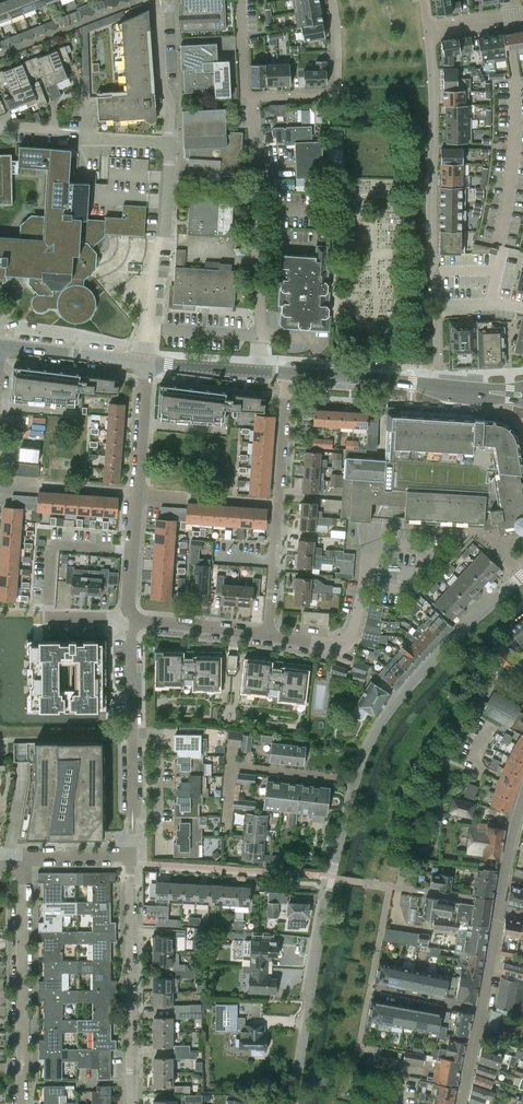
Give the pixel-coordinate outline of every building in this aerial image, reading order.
[(4,1),(11,18),(23,13),(18,0),(6,0),(4,1)] [(23,13),(35,8),(32,0),(18,0),(23,13)] [(48,3),(46,0),(32,0),(35,8),(48,3)] [(181,7),(181,16),(184,16),(184,22),(181,22),(182,32),(227,29),(226,4),(225,0),(182,0),(182,7),(181,7)] [(299,12),(320,9),(319,0),(293,0),(295,13),(299,12)] [(437,15),(461,11),(460,1),(450,3),(450,0),(435,0),(437,15)] [(0,2),(0,22),(11,18),(4,1),(0,2)] [(103,1),(92,5),(91,10),(93,10),(105,11),(105,5),(103,5),(103,1)] [(92,5),(91,5),(90,3),(78,8),(78,10),(79,10),(79,14),(81,14),(93,15),(93,10),(91,10),(92,5)] [(157,117),(157,116),(156,105),(160,105),(159,92),(150,92),(150,89),(151,89),(147,29),(151,29),(149,9),(122,22),(123,40),(127,39),(128,45),(124,45),(125,55),(128,54),(129,60),(125,60),(126,70),(130,69),(130,75),(126,75),(127,85),(131,84),(131,90),(127,90),(127,94),(97,96),(99,117),(105,116),(105,120),(146,117),(146,118),(147,119),(147,120),(148,121),(149,121),(150,122),(151,122),(152,122),(153,122),(154,121),(155,121),(156,120),(156,119),(157,118),(157,117)] [(299,12),(301,27),(323,23),(320,9),(299,12)] [(79,10),(78,10),(67,14),(67,19),(69,20),(81,20),(81,14),(79,14),(79,10)] [(67,14),(56,19),(55,24),(57,24),(69,25),(69,20),(67,19),(67,14)] [(115,15),(82,28),(84,85),(87,94),(90,93),(88,34),(89,32),(117,21),(115,15)] [(56,19),(44,24),(43,29),(45,29),(57,30),(57,24),(55,24),(56,19)] [(325,37),(323,23),(301,27),(304,41),(325,37)] [(44,24),(32,28),(31,33),(33,33),(45,34),(45,29),(43,29),(44,24)] [(32,28),(20,33),(19,38),(21,38),(33,38),(33,33),(31,33),(32,28)] [(510,33),(504,34),(504,35),(506,48),(506,49),(512,48),(516,47),(517,54),(522,54),(522,31),(510,33)] [(4,35),(6,39),(8,38),(7,42),(9,43),(21,43),(21,38),(19,38),(20,33),(11,37),(9,33),(4,35)] [(504,34),(491,36),(494,58),(506,56),(505,49),(506,49),(506,48),(504,35),(504,34)] [(471,36),(441,41),(443,55),(443,65),(453,65),(454,54),(473,51),(471,36)] [(481,60),(494,58),(491,36),(478,38),(481,60)] [(6,39),(0,41),(0,48),(9,48),(9,43),(7,42),(8,38),(6,39)] [(230,60),(225,60),(225,57),(218,58),(217,43),(181,45),(181,58),(183,58),(185,93),(215,92),(215,97),(231,97),(232,103),(237,102),(237,88),(231,88),(230,60)] [(65,46),(47,52),(55,71),(65,67),(62,59),(65,59),(66,61),(68,62),(71,61),(65,46)] [(47,52),(30,59),(36,75),(39,74),(40,71),(38,68),(41,67),(44,75),(55,71),(47,52)] [(30,59),(13,66),(20,85),(31,80),(27,73),(30,72),(31,75),(33,76),(36,75),(30,59)] [(278,60),(279,85),(291,85),(290,59),(278,60)] [(266,60),(266,64),(267,86),(279,85),(278,60),(266,60)] [(316,70),(304,70),(304,85),(327,84),(326,61),(316,61),(316,70)] [(252,86),(267,86),(266,64),(251,65),(252,86)] [(9,89),(20,85),(13,66),(0,71),(0,85),(1,88),(4,87),(5,84),(4,82),(6,81),(9,89)] [(55,71),(44,75),(53,98),(62,95),(57,82),(69,77),(65,67),(55,71)] [(471,91),(470,78),(457,78),(457,68),(443,68),(443,91),(469,91),(471,91)] [(34,88),(31,80),(20,85),(27,103),(36,100),(38,106),(47,102),(39,81),(36,82),(35,85),(36,87),(34,88)] [(20,85),(9,89),(12,96),(10,97),(9,95),(6,93),(3,94),(10,110),(27,103),(20,85)] [(443,91),(443,106),(446,106),(467,106),(469,106),(469,91),(443,91)] [(268,104),(268,115),(287,115),(287,104),(268,104)] [(446,106),(446,117),(467,117),(467,106),(446,106)] [(322,110),(315,110),(315,109),(309,110),(310,123),(315,123),(315,122),(323,122),(322,110)] [(185,158),(189,158),(189,171),(221,173),(221,172),(232,173),(232,177),(240,177),(243,132),(230,131),(230,134),(226,134),(225,111),(182,113),(184,148),(185,148),(185,158)] [(446,117),(446,130),(471,130),(471,117),(467,117),(446,117)] [(313,142),(312,126),(287,127),(286,129),(284,127),(275,128),(272,130),(273,135),(275,138),(276,138),(277,144),(284,143),(286,141),(289,144),(295,144),(296,144),(296,142),(313,142)] [(471,130),(446,130),(446,143),(471,143),(471,130)] [(322,141),(313,142),(296,142),(296,144),(295,144),(297,178),(324,177),(322,141)] [(106,220),(88,219),(90,183),(70,182),(71,161),(71,158),(72,149),(20,146),(19,160),(12,160),(12,154),(0,154),(0,204),(13,204),(12,173),(47,172),(44,215),(32,214),(21,224),(20,237),(0,236),(0,279),(7,280),(7,274),(29,275),(29,282),(39,294),(38,294),(37,295),(35,296),(34,297),(33,298),(33,300),(32,302),(32,303),(33,304),(33,306),(34,307),(35,308),(36,310),(37,311),(38,311),(40,312),(41,312),(43,312),(44,311),(46,311),(47,310),(48,309),(49,308),(61,308),(62,311),(62,312),(63,313),(64,314),(64,315),(65,316),(66,317),(68,318),(70,319),(72,320),(73,320),(76,321),(78,321),(80,321),(82,320),(84,320),(86,319),(87,318),(89,317),(91,315),(92,313),(94,310),(94,309),(95,307),(95,306),(95,304),(95,302),(95,300),(94,298),(94,297),(93,295),(92,293),(90,291),(90,290),(88,289),(86,288),(84,287),(85,279),(91,274),(97,269),(97,264),(98,263),(99,263),(100,262),(101,261),(101,260),(101,259),(100,257),(99,256),(98,255),(98,253),(93,247),(101,239),(104,237),(105,236),(106,233),(106,220)] [(441,163),(463,164),(463,149),(441,148),(441,163)] [(463,164),(441,163),(441,175),(462,176),(463,164)] [(462,176),(441,175),(440,187),(462,187),(462,176)] [(394,178),(352,179),(352,198),(394,197),(394,178)] [(440,187),(440,209),(465,209),(465,187),(462,187),(440,187)] [(234,196),(220,195),(191,194),(188,234),(231,237),(234,196)] [(123,218),(106,217),(106,220),(106,233),(122,234),(122,237),(126,237),(129,235),(144,236),(145,236),(147,206),(124,205),(123,217),(123,218)] [(440,209),(440,222),(440,231),(465,231),(465,209),(440,209)] [(465,231),(440,231),(439,253),(464,254),(465,231)] [(472,253),(490,253),(491,248),(474,244),(472,253)] [(282,303),(282,312),(282,315),(283,315),(283,319),(285,322),(288,321),(294,326),(298,326),(298,328),(329,330),(330,316),(329,316),(330,305),(328,305),(329,293),(328,293),(329,282),(328,282),(329,270),(328,270),(328,258),(327,257),(327,246),(317,245),(316,257),(280,254),(279,268),(280,268),(280,279),(281,279),(281,291),(282,291),(281,303),(282,303)] [(186,249),(176,249),(175,264),(185,265),(186,249)] [(515,275),(518,254),(506,252),(504,274),(515,275)] [(514,289),(522,291),(522,258),(518,278),(517,278),(514,289)] [(234,308),(237,270),(175,266),(174,284),(173,304),(234,308)] [(507,293),(512,276),(503,274),(499,291),(507,293)] [(514,351),(522,353),(522,316),(520,324),(517,339),(512,338),(511,344),(516,345),(514,351)] [(477,321),(477,320),(455,321),(450,322),(450,369),(478,369),(477,321)] [(477,321),(478,369),(483,368),(501,368),(506,363),(505,326),(487,327),(486,321),(477,321)] [(81,374),(14,365),(12,397),(79,402),(80,390),(86,390),(118,393),(119,385),(115,384),(115,379),(116,379),(116,378),(86,375),(86,376),(81,375),(81,374)] [(227,392),(160,384),(158,415),(225,421),(226,408),(232,409),(265,411),(265,403),(261,403),(261,398),(262,398),(262,397),(232,393),(232,395),(227,394),(227,392)] [(109,402),(109,415),(124,416),(125,403),(116,403),(109,402)] [(314,425),(327,426),(328,410),(315,409),(314,425)] [(327,426),(340,427),(341,411),(328,410),(327,426)] [(341,518),(346,519),(350,519),(350,520),(369,521),(370,521),(372,502),(373,503),(379,503),(391,504),(394,504),(400,504),(405,505),(405,510),(405,511),(405,517),(404,522),(405,523),(484,528),(484,523),(490,522),(497,521),(498,530),(499,532),(502,533),(504,531),(505,529),(504,527),(514,525),(515,529),(517,531),(521,532),(522,532),(522,477),(522,475),(518,443),(517,440),(516,436),(515,434),(513,431),(511,429),(508,426),(507,425),(503,423),(501,422),(497,421),(494,421),(482,420),(480,420),(477,420),(477,419),(475,419),(475,420),(474,420),(399,414),(396,414),(396,412),(394,411),(389,411),(389,414),(388,414),(386,452),(385,460),(383,459),(380,459),(376,459),(374,459),(366,458),(346,457),(345,478),(343,496),(342,496),(341,496),(341,500),(340,511),(339,518),(341,518)] [(340,427),(353,427),(354,412),(341,411),(340,427)] [(353,427),(354,427),(354,432),(361,432),(361,428),(367,428),(368,413),(354,412),(353,427)] [(109,415),(108,428),(123,429),(124,416),(109,415)] [(257,415),(256,428),(273,430),(274,416),(257,415)] [(108,428),(107,441),(122,443),(123,429),(108,428)] [(256,428),(255,441),(272,442),(273,430),(256,428)] [(367,433),(366,448),(367,448),(367,449),(376,450),(377,433),(367,433)] [(326,448),(327,439),(312,438),(312,447),(326,448)] [(107,441),(106,455),(122,456),(122,443),(107,441)] [(255,441),(254,454),(271,456),(272,442),(255,441)] [(366,448),(358,448),(358,450),(352,450),(352,454),(346,453),(345,457),(346,457),(366,458),(367,449),(367,448),(366,448)] [(306,451),(305,465),(324,466),(326,466),(327,460),(320,459),(321,452),(306,451)] [(254,454),(253,467),(270,469),(271,456),(254,454)] [(106,455),(105,468),(121,469),(122,456),(106,455)] [(305,465),(304,478),(323,479),(324,466),(305,465)] [(253,467),(252,481),(269,482),(270,469),(253,467)] [(121,469),(105,468),(104,482),(120,483),(121,469)] [(322,485),(323,479),(304,478),(303,491),(318,492),(319,485),(322,485)] [(268,496),(269,482),(252,481),(251,494),(268,496)] [(40,510),(51,511),(53,493),(39,492),(39,496),(37,510),(36,520),(36,522),(40,522),(40,517),(40,510)] [(66,494),(53,493),(51,511),(64,512),(66,494)] [(79,495),(66,494),(64,512),(78,513),(79,495)] [(92,496),(79,495),(78,513),(91,514),(92,496)] [(105,497),(92,496),(91,514),(103,515),(105,497)] [(105,497),(103,515),(117,516),(118,498),(105,497)] [(337,518),(339,518),(340,511),(341,500),(326,499),(325,507),(329,507),(329,511),(328,511),(327,517),(336,518),(337,518)] [(317,503),(302,502),(301,516),(322,517),(322,511),(317,510),(317,503)] [(187,522),(200,523),(201,504),(188,503),(187,508),(187,522)] [(215,505),(201,504),(200,523),(213,523),(215,505)] [(228,506),(215,505),(213,523),(226,524),(228,506)] [(241,507),(228,506),(226,524),(239,525),(240,525),(241,507)] [(22,508),(18,508),(12,507),(5,507),(4,520),(21,521),(22,508)] [(254,508),(241,507),(240,525),(239,525),(238,539),(244,539),(245,532),(244,532),(244,525),(252,526),(254,508)] [(254,508),(252,526),(266,527),(267,509),(254,508)] [(336,518),(327,517),(322,517),(301,516),(300,529),(315,530),(316,523),(336,525),(336,518)] [(161,519),(157,519),(156,532),(174,533),(175,521),(175,520),(174,520),(167,519),(161,519)] [(20,529),(21,521),(4,520),(3,533),(20,534),(20,529)] [(173,546),(174,533),(156,532),(155,545),(173,546)] [(3,533),(1,546),(19,547),(20,534),(3,533)] [(202,540),(191,539),(191,548),(202,549),(202,540)] [(299,540),(298,553),(314,555),(314,554),(321,555),(322,547),(314,547),(315,541),(299,540)] [(172,559),(173,546),(155,545),(155,558),(172,559)] [(18,558),(19,547),(1,546),(0,559),(18,560),(18,561),(31,562),(32,557),(24,556),(24,558),(18,558)] [(337,556),(336,559),(354,560),(355,553),(341,552),(342,550),(326,549),(325,555),(337,556)] [(474,560),(494,579),(497,575),(495,572),(499,567),(482,551),(474,560)] [(334,565),(336,565),(336,559),(337,556),(325,555),(321,555),(314,554),(314,555),(298,553),(298,559),(295,560),(295,564),(297,566),(297,567),(320,569),(320,562),(333,563),(333,565),(334,565)] [(171,573),(172,559),(155,558),(154,572),(171,573)] [(0,564),(0,572),(17,573),(18,561),(18,560),(0,559),(0,564)] [(353,573),(354,560),(336,559),(336,565),(340,566),(340,572),(353,573)] [(491,581),(494,579),(474,560),(466,569),(483,585),(488,580),(491,581)] [(210,566),(195,565),(193,592),(208,593),(210,566)] [(72,593),(86,594),(87,577),(74,576),(74,566),(67,566),(66,583),(72,583),(72,593)] [(87,577),(86,594),(101,595),(101,585),(108,586),(109,569),(102,568),(101,577),(87,577)] [(479,589),(483,585),(466,569),(458,578),(478,596),(481,593),(479,589)] [(15,587),(17,573),(0,572),(0,585),(15,587)] [(170,586),(171,573),(154,572),(153,585),(170,586)] [(222,603),(237,604),(238,586),(224,585),(224,575),(217,575),(216,593),(222,593),(222,603)] [(295,591),(319,593),(323,593),(331,594),(332,585),(325,585),(318,579),(312,579),(312,578),(296,577),(296,579),(294,579),(294,585),(296,585),(295,591)] [(238,586),(237,604),(252,605),(253,596),(259,596),(260,578),(253,578),(253,587),(238,586)] [(475,599),(478,596),(458,578),(450,586),(468,602),(472,598),(475,599)] [(0,585),(0,599),(14,600),(15,587),(0,585)] [(169,597),(170,586),(153,585),(152,598),(182,600),(182,595),(182,591),(177,591),(177,597),(169,597)] [(464,607),(468,602),(450,586),(442,595),(462,613),(465,610),(464,607)] [(319,593),(295,591),(294,604),(310,606),(310,599),(318,600),(319,593)] [(462,613),(442,595),(434,604),(452,620),(456,615),(459,617),(462,613)] [(366,617),(380,620),(383,606),(369,603),(366,617)] [(412,605),(409,608),(408,616),(411,618),(418,610),(412,605)] [(302,624),(329,626),(329,613),(303,611),(302,624)] [(433,622),(447,634),(455,626),(441,614),(433,622)] [(366,617),(365,624),(382,628),(387,629),(399,628),(399,622),(388,622),(384,621),(380,620),(366,617)] [(447,634),(433,622),(429,618),(424,624),(442,640),(447,634)] [(510,630),(522,647),(522,620),(510,630)] [(437,646),(442,640),(424,624),(423,623),(421,626),(425,630),(423,633),(437,646)] [(382,628),(365,624),(363,632),(381,635),(382,628)] [(417,629),(412,635),(417,638),(431,651),(437,646),(423,633),(417,629)] [(381,635),(363,632),(362,639),(379,641),(381,635)] [(424,659),(431,651),(417,638),(412,635),(411,635),(409,638),(415,642),(411,646),(411,647),(424,659)] [(362,639),(360,645),(375,648),(378,649),(379,641),(362,639)] [(60,641),(30,641),(30,711),(106,710),(106,700),(112,700),(112,699),(102,699),(102,693),(112,693),(112,692),(102,692),(102,659),(106,659),(106,640),(76,641),(76,640),(69,640),(69,643),(60,643),(60,641)] [(417,667),(424,659),(411,647),(411,646),(405,643),(399,650),(400,650),(399,651),(403,654),(417,667)] [(492,656),(514,676),(522,667),(522,666),(501,646),(492,656)] [(310,665),(273,661),(246,658),(245,658),(238,652),(184,651),(155,651),(155,683),(155,690),(192,690),(214,691),(220,691),(240,696),(277,701),(299,703),(305,704),(306,701),(309,669),(310,665)] [(399,651),(393,658),(403,668),(410,674),(417,667),(403,654),(399,651)] [(393,658),(386,666),(403,682),(410,674),(403,668),(393,658)] [(355,661),(351,670),(365,675),(369,666),(355,661)] [(347,676),(349,666),(333,664),(331,673),(347,676)] [(403,682),(386,666),(379,674),(396,690),(403,682)] [(514,676),(514,677),(522,685),(522,667),(514,676)] [(353,680),(365,682),(366,676),(355,673),(353,680)] [(377,717),(392,694),(371,681),(352,711),(353,714),(359,718),(362,718),(367,711),(377,717)] [(522,735),(522,713),(519,711),(521,707),(494,692),(487,702),(473,694),(467,703),(482,712),(508,726),(522,734),(522,735)] [(178,749),(178,755),(203,756),(203,747),(200,747),(200,735),(197,735),(197,727),(180,727),(180,735),(175,735),(175,749),(178,749)] [(228,744),(241,745),(243,734),(229,732),(228,744)] [(513,737),(505,732),(503,736),(510,741),(513,737)] [(252,736),(243,735),(241,750),(250,751),(252,736)] [(510,741),(503,736),(500,741),(508,745),(510,741)] [(13,742),(13,762),(19,762),(22,761),(26,761),(29,761),(29,781),(20,838),(84,838),(84,833),(86,832),(103,832),(102,741),(13,742)] [(270,760),(302,764),(304,745),(272,742),(270,760)] [(511,754),(522,760),(522,748),(516,744),(511,754)] [(506,764),(522,772),(522,760),(511,754),(509,756),(506,764)] [(175,761),(175,776),(200,776),(200,775),(200,764),(203,764),(203,756),(178,755),(178,761),(175,761)] [(502,772),(500,777),(499,780),(516,787),(517,787),(518,785),(519,782),(522,775),(522,773),(522,772),(506,764),(504,768),(502,772)] [(239,773),(238,782),(254,784),(255,774),(239,773)] [(178,790),(178,796),(203,796),(208,796),(209,788),(205,788),(205,776),(200,775),(200,776),(175,776),(174,790),(178,790)] [(265,807),(280,809),(283,782),(268,780),(265,807)] [(513,799),(517,787),(516,787),(499,780),(496,786),(494,793),(513,799)] [(300,784),(283,782),(280,809),(297,811),(300,784)] [(329,787),(300,784),(297,811),(312,813),(312,818),(324,819),(324,814),(326,815),(329,787)] [(474,799),(476,791),(478,787),(469,784),(465,795),(465,796),(465,797),(467,798),(467,796),(474,799)] [(490,806),(498,808),(509,811),(513,799),(494,793),(490,806)] [(203,804),(203,796),(178,796),(178,802),(174,802),(174,816),(199,816),(199,804),(203,804)] [(260,805),(256,800),(234,798),(233,807),(255,809),(260,805)] [(471,817),(475,804),(453,798),(450,811),(471,817)] [(246,812),(244,835),(265,837),(267,814),(246,812)] [(177,830),(177,836),(202,836),(202,828),(199,828),(199,816),(174,816),(174,830),(177,830)] [(466,853),(489,856),(500,858),(505,829),(494,827),(495,823),(487,821),(486,827),(470,824),(466,853)] [(263,866),(269,866),(270,855),(264,855),(265,837),(244,835),(242,858),(263,860),(263,866)] [(202,845),(202,836),(177,836),(177,842),(174,842),(174,856),(199,857),(199,845),(202,845)] [(283,856),(270,855),(269,866),(282,867),(283,856)] [(483,870),(477,869),(472,895),(475,896),(492,899),(493,898),(492,898),(497,870),(484,868),(483,870)] [(522,888),(522,872),(513,870),(510,885),(522,888)] [(93,885),(93,902),(111,902),(111,882),(116,882),(116,872),(77,873),(77,885),(93,885)] [(62,885),(77,885),(77,873),(38,873),(38,883),(43,883),(43,903),(62,902),(62,885)] [(430,887),(439,888),(439,890),(450,892),(452,876),(432,873),(430,887)] [(155,900),(169,901),(170,882),(156,882),(155,900)] [(169,901),(182,901),(183,883),(170,882),(169,901)] [(183,883),(182,901),(195,902),(196,884),(183,883)] [(195,902),(208,903),(209,885),(196,884),(195,902)] [(223,886),(209,885),(208,903),(222,904),(223,886)] [(510,885),(507,902),(522,906),(522,888),(510,885)] [(222,904),(235,905),(236,886),(223,886),(222,904)] [(249,887),(236,886),(235,905),(248,905),(249,887)] [(401,900),(420,903),(421,895),(402,893),(401,900)] [(475,900),(474,905),(471,923),(488,925),(490,918),(489,918),(491,907),(492,903),(492,899),(475,896),(475,900)] [(434,918),(454,920),(457,902),(426,897),(423,916),(434,918)] [(77,902),(62,902),(43,903),(43,922),(38,922),(38,931),(62,931),(62,914),(77,914),(77,902)] [(93,914),(93,931),(116,931),(116,921),(111,922),(111,902),(93,902),(77,902),(77,914),(93,914)] [(465,903),(457,902),(454,920),(462,921),(465,903)] [(278,917),(278,903),(268,903),(268,917),(278,917)] [(471,923),(474,905),(465,903),(462,921),(471,923)] [(308,904),(288,904),(288,927),(305,928),(306,920),(306,916),(308,916),(308,904)] [(156,916),(155,925),(167,926),(168,919),(168,916),(167,916),(168,907),(162,906),(146,905),(148,915),(153,915),(156,916)] [(455,930),(458,929),(456,936),(486,941),(488,932),(487,932),(488,925),(471,923),(462,921),(454,920),(434,918),(433,928),(455,930)] [(520,921),(505,919),(502,941),(509,942),(508,947),(515,948),(517,937),(520,921)] [(234,920),(234,927),(233,929),(243,929),(243,921),(234,920)] [(417,945),(418,933),(385,928),(383,940),(417,945)] [(172,951),(172,950),(178,950),(178,936),(185,936),(185,930),(165,929),(165,936),(153,936),(153,951),(172,951)] [(77,931),(62,931),(38,931),(38,941),(44,941),(44,961),(63,961),(63,944),(77,944),(77,931)] [(93,931),(77,931),(77,944),(93,944),(93,961),(111,961),(111,941),(116,942),(116,931),(93,931)] [(430,935),(418,933),(417,945),(428,947),(430,935)] [(454,950),(456,950),(459,951),(484,954),(486,941),(456,936),(454,950)] [(250,955),(250,966),(268,967),(269,956),(277,956),(278,941),(251,940),(245,940),(244,955),(250,955)] [(513,957),(515,948),(508,947),(502,946),(500,954),(505,955),(513,957)] [(431,947),(431,955),(440,956),(440,948),(431,947)] [(456,950),(456,953),(461,954),(460,959),(468,960),(467,965),(482,967),(484,954),(459,951),(456,950)] [(165,965),(165,971),(174,971),(185,971),(185,964),(179,964),(179,954),(177,952),(172,952),(172,951),(153,951),(153,965),(165,965)] [(505,955),(504,961),(517,965),(518,958),(513,957),(505,955)] [(462,967),(460,975),(466,976),(465,977),(479,980),(482,967),(467,965),(468,960),(460,959),(459,962),(458,961),(457,965),(457,966),(462,967)] [(62,973),(77,973),(77,961),(63,961),(44,961),(44,981),(39,981),(39,990),(63,990),(62,973)] [(111,961),(93,961),(77,961),(77,973),(93,973),(93,990),(116,990),(116,981),(111,981),(111,961)] [(387,984),(391,964),(379,961),(375,982),(387,984)] [(517,965),(504,961),(504,962),(503,962),(504,962),(504,964),(502,972),(522,978),(522,967),(517,965)] [(402,966),(391,964),(387,984),(398,986),(402,966)] [(268,978),(268,967),(250,966),(243,966),(243,973),(250,973),(249,992),(275,994),(276,978),(268,978)] [(398,986),(410,989),(414,969),(402,966),(398,986)] [(426,971),(414,969),(410,989),(421,991),(426,971)] [(153,977),(153,991),(172,991),(178,991),(178,977),(190,977),(190,971),(185,971),(174,971),(165,971),(165,977),(153,977)] [(421,991),(433,994),(437,973),(426,971),(421,991)] [(445,996),(448,982),(449,976),(437,973),(433,994),(445,996)] [(460,975),(456,999),(475,1002),(479,984),(479,980),(465,977),(466,976),(460,975)] [(502,976),(501,976),(501,977),(501,978),(502,978),(499,991),(498,991),(498,992),(499,992),(497,1005),(496,1005),(496,1006),(522,1014),(522,982),(502,976)] [(62,1002),(77,1002),(77,990),(63,990),(39,990),(39,1000),(44,1000),(44,1020),(63,1020),(62,1002)] [(93,1002),(93,1020),(112,1020),(111,1000),(116,1000),(116,990),(93,990),(77,990),(77,1002),(93,1002)] [(172,1005),(172,991),(153,991),(153,1005),(172,1005)] [(379,1022),(383,1002),(371,1000),(367,1020),(379,1022)] [(379,1022),(391,1024),(395,1004),(383,1002),(379,1022)] [(237,1003),(216,1003),(216,1030),(236,1030),(236,1047),(240,1047),(252,1047),(252,1055),(263,1055),(263,1048),(265,1048),(265,1046),(267,1044),(267,1040),(265,1038),(265,1036),(264,1036),(264,1026),(245,1025),(245,1017),(237,1017),(237,1003)] [(391,1024),(403,1026),(406,1006),(395,1004),(391,1024)] [(403,1026),(414,1029),(418,1008),(406,1006),(403,1026)] [(429,1010),(418,1008),(414,1029),(426,1031),(429,1010)] [(497,1030),(501,1011),(491,1009),(487,1028),(497,1030)] [(442,1012),(429,1010),(426,1031),(438,1033),(438,1032),(442,1012)] [(473,1014),(458,1011),(453,1033),(468,1036),(473,1014)] [(153,1018),(153,1031),(172,1031),(172,1018),(153,1018)] [(63,1032),(77,1032),(77,1020),(63,1020),(44,1020),(44,1040),(39,1040),(39,1049),(63,1049),(63,1032)] [(93,1020),(77,1020),(77,1032),(93,1032),(93,1049),(98,1049),(111,1049),(116,1049),(116,1040),(112,1040),(112,1020),(93,1020)] [(486,1029),(486,1030),(483,1039),(498,1043),(500,1032),(486,1029)] [(172,1046),(172,1031),(153,1031),(153,1046),(172,1046)] [(431,1048),(430,1056),(461,1061),(465,1042),(449,1039),(447,1050),(440,1048),(439,1050),(431,1048)] [(413,1043),(412,1050),(421,1052),(422,1044),(413,1043)] [(479,1060),(499,1067),(504,1053),(482,1046),(479,1060)] [(85,1049),(63,1049),(39,1049),(39,1059),(44,1059),(44,1079),(62,1079),(62,1061),(77,1061),(77,1068),(85,1068),(85,1049)] [(515,1056),(515,1057),(517,1058),(517,1057),(522,1059),(522,1052),(517,1050),(515,1056)] [(430,1056),(405,1051),(403,1060),(424,1064),(425,1060),(436,1062),(433,1077),(427,1076),(427,1080),(457,1085),(461,1061),(430,1056)] [(515,1057),(515,1056),(511,1055),(508,1065),(514,1067),(517,1058),(515,1057)] [(154,1059),(154,1072),(172,1072),(172,1059),(154,1059)] [(478,1063),(475,1072),(494,1078),(496,1069),(498,1070),(499,1067),(479,1060),(478,1063)] [(172,1086),(172,1072),(154,1072),(154,1086),(172,1086)] [(494,1078),(475,1072),(473,1083),(490,1089),(494,1078)] [(437,1089),(435,1096),(454,1099),(454,1098),(452,1097),(453,1095),(455,1095),(456,1087),(438,1084),(432,1083),(432,1088),(437,1089)] [(490,1089),(473,1083),(468,1102),(474,1103),(491,1103),(492,1101),(495,1091),(490,1089)] [(78,1102),(60,1102),(60,1095),(65,1095),(65,1086),(44,1086),(44,1103),(78,1103),(78,1102)] [(111,1086),(97,1086),(97,1091),(92,1091),(92,1103),(112,1103),(111,1086)] [(434,1103),(453,1103),(451,1103),(451,1100),(454,1101),(454,1099),(435,1096),(434,1103)]
